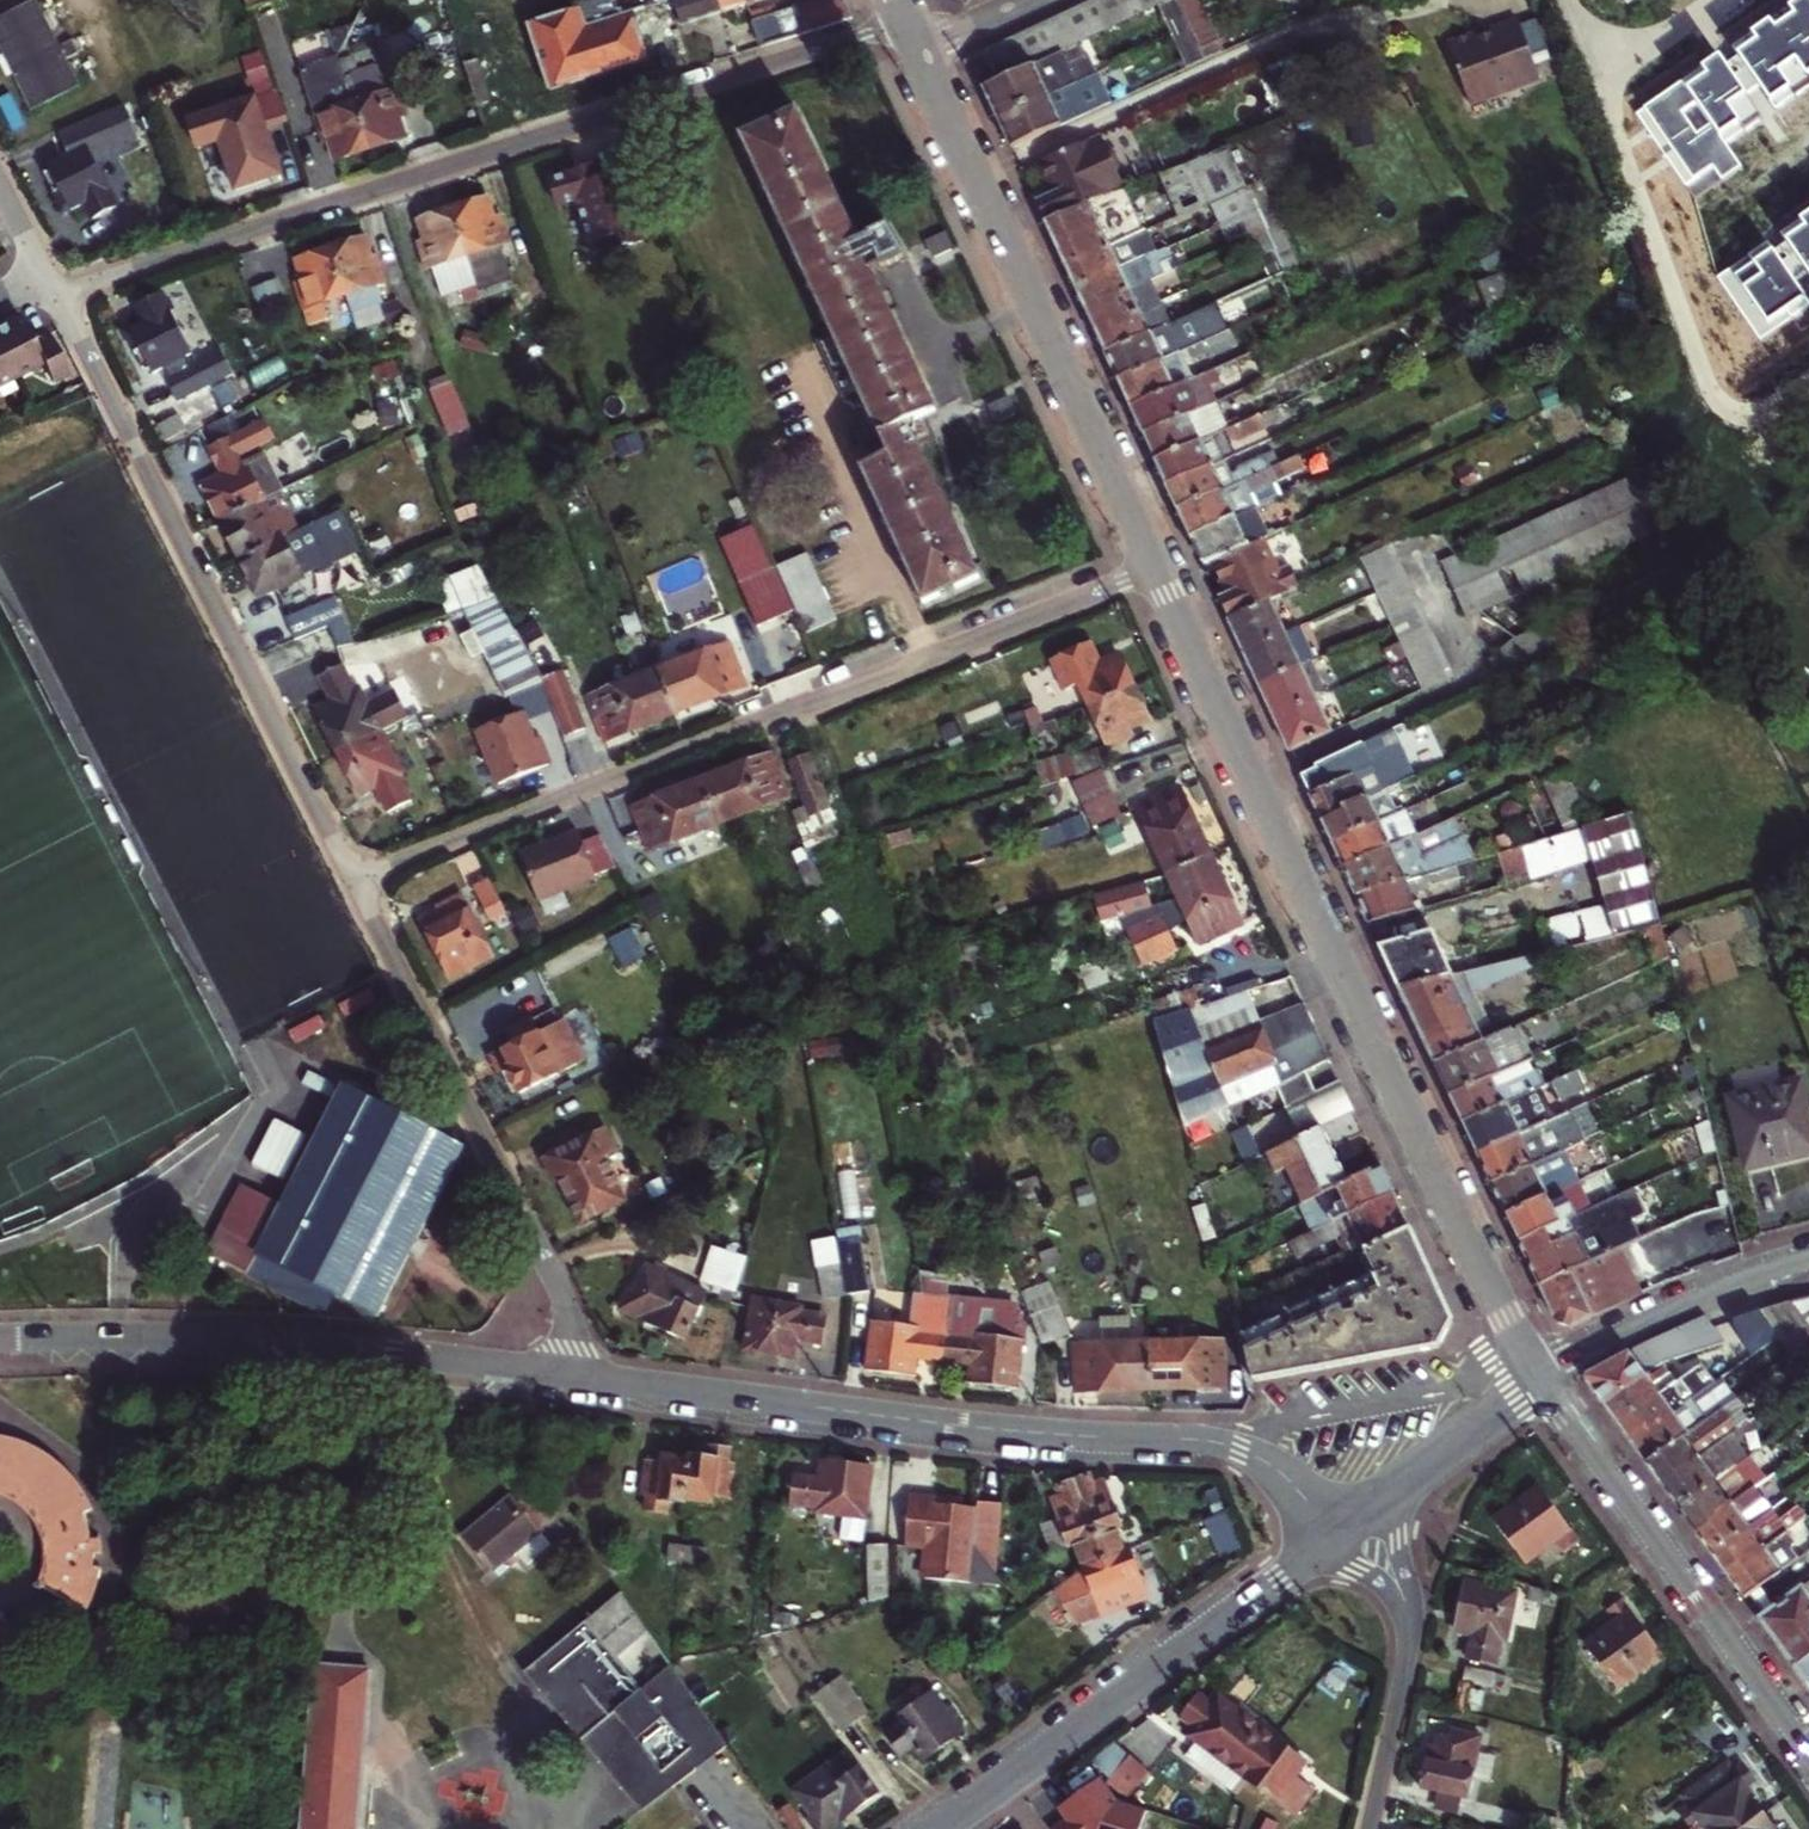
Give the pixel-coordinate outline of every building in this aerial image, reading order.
[(73,37),(60,43),(40,0),(38,0),(0,18),(0,39),(3,44),(15,70),(75,42),(73,37)] [(582,1),(583,6),(589,21),(610,15),(605,0),(585,0),(582,1)] [(682,0),(671,0),(677,24),(687,21),(682,0)] [(722,11),(719,0),(682,0),(687,21),(722,11)] [(722,11),(749,4),(748,0),(719,0),(722,11)] [(749,4),(752,13),(780,5),(778,0),(762,0),(749,4)] [(853,21),(848,8),(844,0),(827,0),(782,12),(754,20),(750,20),(758,50),(853,21)] [(1080,7),(1063,15),(1046,23),(1032,29),(1014,37),(999,44),(980,52),(997,86),(1015,78),(1029,71),(1046,63),(1058,58),(1060,56),(1078,48),(1095,40),(1113,31),(1129,25),(1145,17),(1156,11),(1162,9),(1174,3),(1178,1),(1177,0),(1095,0),(1080,7)] [(1178,1),(1174,3),(1188,33),(1201,60),(1223,50),(1199,0),(1177,0),(1178,1)] [(1620,9),(1633,0),(1614,0),(1620,9)] [(1808,1),(1733,52),(1776,115),(1808,92),(1808,3),(1808,1)] [(1188,33),(1174,3),(1162,9),(1156,11),(1170,41),(1188,33)] [(752,13),(754,20),(782,12),(780,5),(752,13)] [(645,58),(630,10),(610,15),(589,21),(583,6),(528,23),(547,89),(645,58)] [(1533,24),(1517,30),(1531,70),(1548,64),(1533,24)] [(1517,30),(1516,28),(1488,38),(1490,43),(1477,48),(1474,39),(1445,49),(1467,108),(1502,94),(1508,98),(1517,94),(1520,88),(1536,82),(1531,70),(1517,30)] [(1201,60),(1188,33),(1170,41),(1183,70),(1201,60)] [(79,52),(75,42),(15,70),(26,93),(32,106),(79,84),(67,58),(79,52)] [(326,135),(332,155),(346,151),(368,145),(354,99),(341,54),(301,65),(322,136),(326,135)] [(1029,71),(1015,78),(997,86),(979,95),(987,113),(993,125),(1091,79),(1094,77),(1090,69),(1068,79),(1058,58),(1046,63),(1029,71)] [(478,108),(490,105),(478,60),(466,63),(478,108)] [(1764,124),(1720,60),(1637,117),(1697,204),(1743,172),(1727,149),(1764,124)] [(380,64),(351,72),(357,91),(386,83),(380,64)] [(1001,142),(1007,154),(1105,109),(1091,79),(993,125),(1001,142)] [(404,111),(396,86),(354,99),(368,145),(389,139),(405,134),(399,113),(404,111)] [(282,91),(192,117),(201,146),(224,139),(238,188),(261,182),(282,175),(268,128),(291,122),(282,91)] [(138,133),(127,105),(59,131),(69,150),(88,141),(92,150),(138,133)] [(796,113),(742,136),(834,337),(819,343),(870,454),(884,448),(890,460),(865,471),(918,589),(926,607),(982,582),(919,446),(922,445),(935,439),(926,419),(936,415),(931,405),(868,270),(878,266),(880,271),(892,266),(903,262),(889,229),(856,243),(796,113)] [(1096,139),(1034,168),(1044,190),(1047,189),(1049,193),(1052,198),(1032,207),(1033,209),(1041,226),(1121,193),(1113,176),(1116,170),(1110,157),(1104,156),(1096,139)] [(52,187),(60,183),(71,207),(85,200),(92,214),(117,201),(92,150),(88,141),(69,150),(46,161),(50,168),(44,171),(52,187)] [(1164,174),(1174,197),(1182,216),(1214,201),(1250,184),(1234,145),(1164,174)] [(579,166),(539,180),(547,205),(566,199),(580,242),(582,242),(586,253),(620,242),(620,243),(634,239),(606,157),(579,166)] [(71,207),(60,183),(52,187),(58,199),(63,210),(71,207)] [(1259,206),(1250,184),(1214,201),(1221,219),(1212,222),(1214,227),(1259,206)] [(1052,251),(1132,215),(1121,193),(1041,226),(1046,238),(1052,251)] [(497,218),(489,196),(474,201),(455,207),(470,253),(504,242),(510,241),(502,216),(497,218)] [(1269,229),(1259,206),(1214,227),(1218,235),(1227,232),(1233,245),(1240,242),(1269,229)] [(431,265),(436,263),(450,307),(484,297),(479,281),(470,253),(455,207),(435,213),(430,215),(435,231),(426,234),(428,239),(423,241),(431,265)] [(435,231),(430,215),(421,218),(426,234),(435,231)] [(1142,235),(1132,215),(1052,251),(1058,263),(1062,273),(1142,235)] [(1781,238),(1808,279),(1808,218),(1781,238)] [(1269,229),(1240,242),(1250,263),(1277,251),(1269,229)] [(370,249),(366,235),(357,237),(362,252),(370,249)] [(1142,235),(1062,273),(1067,283),(1072,293),(1151,256),(1142,235)] [(350,240),(331,245),(345,292),(378,283),(386,280),(379,255),(373,257),(370,249),(362,252),(357,237),(350,240)] [(955,251),(949,239),(932,246),(937,259),(955,251)] [(513,270),(504,242),(470,253),(479,281),(513,270)] [(303,278),(297,280),(310,321),(328,316),(323,299),(345,292),(331,245),(316,250),(296,257),(303,278)] [(1717,281),(1760,343),(1808,310),(1808,307),(1768,247),(1717,281)] [(1162,278),(1151,256),(1072,293),(1077,305),(1082,315),(1146,285),(1162,278)] [(479,281),(484,297),(518,285),(513,270),(479,281)] [(378,283),(345,292),(354,322),(388,312),(378,283)] [(1146,285),(1082,315),(1086,324),(1092,336),(1153,308),(1156,307),(1146,285)] [(134,323),(144,346),(136,350),(144,366),(151,362),(153,366),(189,348),(163,291),(150,296),(137,302),(145,318),(134,323)] [(1098,349),(1103,360),(1164,331),(1153,308),(1092,336),(1098,349)] [(1225,335),(1213,309),(1164,331),(1103,360),(1109,374),(1115,386),(1200,346),(1225,335)] [(62,338),(59,331),(44,338),(33,317),(24,321),(22,317),(0,328),(0,372),(62,338)] [(321,332),(326,346),(358,336),(354,322),(321,332)] [(134,323),(124,328),(136,350),(144,346),(134,323)] [(497,338),(468,330),(465,346),(493,353),(497,338)] [(77,367),(62,338),(0,372),(0,386),(54,359),(62,375),(77,367)] [(1206,357),(1200,346),(1115,386),(1121,400),(1128,414),(1190,385),(1180,364),(1187,360),(1192,364),(1206,357)] [(194,360),(165,373),(180,406),(209,393),(194,360)] [(469,418),(450,372),(430,381),(449,427),(469,418)] [(1190,385),(1128,414),(1134,428),(1140,440),(1214,406),(1217,405),(1210,390),(1218,386),(1213,374),(1190,385)] [(228,382),(214,388),(221,404),(236,398),(228,382)] [(1012,403),(995,411),(1001,424),(1018,416),(1012,403)] [(1226,434),(1214,406),(1140,440),(1147,454),(1153,468),(1224,435),(1226,434)] [(223,473),(203,483),(213,504),(221,519),(263,498),(281,494),(285,492),(278,479),(264,449),(276,443),(265,420),(210,446),(223,473)] [(1229,445),(1224,435),(1153,468),(1159,480),(1164,491),(1217,466),(1211,454),(1229,445)] [(1225,483),(1217,466),(1164,491),(1169,502),(1175,514),(1268,472),(1262,460),(1233,473),(1231,480),(1225,483)] [(1300,474),(1293,460),(1268,472),(1175,514),(1182,529),(1188,541),(1247,514),(1280,499),(1274,487),(1300,474)] [(1657,531),(1630,476),(1430,572),(1457,627),(1657,531)] [(263,498),(221,519),(229,536),(239,555),(281,535),(301,526),(285,492),(281,494),(263,498)] [(319,563),(321,567),(337,559),(335,555),(362,542),(353,527),(342,506),(322,515),(307,523),(301,526),(281,535),(239,555),(250,577),(258,592),(277,583),(280,584),(303,573),(303,570),(319,563)] [(1256,532),(1247,514),(1188,541),(1194,555),(1201,569),(1209,565),(1261,541),(1288,529),(1283,519),(1256,532)] [(386,522),(370,529),(380,555),(397,549),(386,522)] [(761,531),(727,546),(766,630),(799,616),(779,572),(761,531)] [(1225,600),(1217,604),(1227,625),(1266,607),(1299,592),(1289,571),(1278,576),(1261,541),(1209,565),(1221,592),(1225,600)] [(1389,549),(1358,564),(1372,595),(1403,580),(1389,549)] [(799,616),(804,626),(809,638),(839,624),(809,559),(786,569),(779,572),(799,616)] [(1491,686),(1690,591),(1677,563),(1507,644),(1482,667),(1491,686)] [(457,575),(469,608),(502,596),(485,564),(457,575)] [(1372,595),(1389,629),(1420,615),(1403,580),(1372,595)] [(285,594),(291,611),(316,602),(310,585),(285,594)] [(291,611),(285,614),(294,638),(329,624),(339,647),(354,643),(335,595),(316,602),(291,611)] [(1362,599),(1378,634),(1389,629),(1372,595),(1362,599)] [(502,596),(469,608),(479,629),(468,634),(479,657),(490,652),(510,696),(546,684),(544,678),(540,667),(536,656),(526,639),(502,596)] [(1235,643),(1242,656),(1281,638),(1266,607),(1227,625),(1235,643)] [(1389,629),(1398,648),(1404,663),(1436,648),(1420,615),(1389,629)] [(1310,666),(1293,632),(1281,638),(1242,656),(1250,675),(1257,689),(1310,666)] [(536,656),(540,667),(544,678),(565,671),(561,660),(546,633),(526,639),(536,656)] [(1120,655),(1099,664),(1090,643),(1053,660),(1067,690),(1079,684),(1090,708),(1134,687),(1127,671),(1120,655)] [(728,644),(663,668),(672,691),(737,666),(733,656),(728,644)] [(1398,648),(1382,656),(1390,670),(1404,663),(1398,648)] [(1450,680),(1436,648),(1404,663),(1408,671),(1419,695),(1450,680)] [(332,701),(316,709),(324,723),(337,749),(382,726),(381,724),(407,712),(395,687),(367,700),(359,683),(354,686),(343,662),(319,674),(332,701)] [(737,666),(672,691),(680,712),(734,691),(745,687),(737,666)] [(1310,666),(1257,689),(1266,708),(1273,723),(1312,705),(1326,699),(1310,666)] [(672,691),(663,668),(658,670),(666,693),(672,691)] [(666,693),(658,670),(634,680),(591,696),(595,707),(599,718),(666,693)] [(544,678),(546,684),(566,735),(586,728),(565,671),(544,678)] [(1399,675),(1410,700),(1419,695),(1408,671),(1399,675)] [(1134,687),(1090,708),(1109,747),(1134,736),(1130,728),(1134,727),(1128,714),(1144,707),(1142,704),(1134,687)] [(680,712),(672,691),(666,693),(674,714),(680,712)] [(674,714),(666,693),(599,718),(607,739),(623,733),(674,714)] [(1017,695),(1000,700),(1009,732),(1041,722),(1034,699),(1019,703),(1017,695)] [(1328,738),(1312,705),(1273,723),(1281,739),(1289,756),(1328,738)] [(1144,707),(1128,714),(1134,727),(1150,720),(1144,707)] [(523,712),(478,727),(498,784),(520,776),(548,767),(539,739),(533,741),(523,712)] [(419,746),(432,739),(426,726),(420,714),(406,721),(419,746)] [(352,777),(358,790),(374,782),(387,808),(412,795),(399,769),(404,767),(385,732),(382,726),(337,749),(352,777)] [(1098,748),(1035,767),(1041,784),(1069,775),(1098,767),(1104,765),(1098,748)] [(1312,805),(1322,827),(1343,817),(1342,813),(1359,805),(1361,809),(1385,797),(1366,752),(1300,780),(1312,805)] [(826,753),(814,757),(823,784),(835,781),(826,753)] [(780,779),(771,756),(757,761),(703,781),(711,803),(780,779)] [(805,810),(794,815),(810,850),(835,840),(830,827),(834,825),(809,756),(789,764),(805,810)] [(1110,794),(1098,767),(1069,775),(1083,806),(1110,794)] [(1570,772),(1543,784),(1562,826),(1589,813),(1570,772)] [(711,803),(720,827),(728,824),(787,802),(789,801),(786,794),(780,779),(711,803)] [(649,800),(632,807),(640,829),(711,803),(703,781),(649,800)] [(1181,787),(1158,798),(1189,866),(1212,855),(1188,803),(1181,787)] [(1120,816),(1110,794),(1083,806),(1090,821),(1093,829),(1095,828),(1120,816)] [(1328,840),(1332,849),(1400,817),(1398,814),(1392,817),(1386,803),(1392,800),(1389,795),(1385,797),(1361,809),(1359,805),(1342,813),(1343,817),(1322,827),(1328,840)] [(1143,805),(1135,809),(1166,877),(1189,866),(1158,798),(1143,805)] [(646,844),(650,853),(676,843),(720,827),(711,803),(640,829),(646,844)] [(1338,861),(1343,872),(1419,838),(1407,814),(1400,817),(1332,849),(1338,861)] [(1597,857),(1611,903),(1543,921),(1552,954),(1642,932),(1661,927),(1630,814),(1565,834),(1543,841),(1496,856),(1504,885),(1597,857)] [(1090,821),(1061,835),(1074,862),(1103,851),(1093,829),(1090,821)] [(1419,838),(1343,872),(1350,887),(1356,899),(1440,873),(1452,869),(1471,863),(1477,861),(1466,838),(1465,839),(1456,821),(1419,838)] [(1115,823),(1099,831),(1109,852),(1125,845),(1115,823)] [(558,841),(519,855),(537,900),(561,891),(595,878),(594,876),(614,868),(599,835),(581,842),(576,831),(566,834),(557,838),(558,841)] [(1212,855),(1189,866),(1221,934),(1244,924),(1238,911),(1212,855)] [(1186,920),(1198,945),(1205,942),(1221,934),(1189,866),(1166,877),(1177,899),(1186,920)] [(1364,916),(1370,928),(1410,915),(1405,898),(1456,883),(1452,869),(1440,873),(1356,899),(1364,916)] [(487,876),(474,882),(490,917),(503,911),(487,876)] [(1122,921),(1135,949),(1167,934),(1165,929),(1186,920),(1177,899),(1154,909),(1142,883),(1093,896),(1101,926),(1122,921)] [(428,927),(451,972),(491,952),(459,890),(434,903),(437,908),(422,916),(428,927)] [(561,891),(537,900),(543,916),(567,907),(561,891)] [(628,962),(653,953),(642,925),(617,934),(628,962)] [(1661,927),(1642,932),(1657,967),(1671,961),(1661,927)] [(1378,946),(1381,951),(1436,944),(1431,931),(1378,946)] [(1135,949),(1145,970),(1177,954),(1167,934),(1135,949)] [(1452,980),(1436,944),(1381,951),(1391,973),(1400,992),(1452,980)] [(1530,961),(1463,977),(1474,999),(1533,971),(1530,961)] [(1101,963),(1079,971),(1087,993),(1109,986),(1101,963)] [(1463,977),(1452,980),(1484,1048),(1495,1042),(1474,999),(1463,977)] [(1452,980),(1400,992),(1407,1007),(1431,1058),(1436,1070),(1484,1048),(1452,980)] [(1276,1084),(1302,1072),(1328,1060),(1313,1027),(1302,1002),(1259,1021),(1249,993),(1154,1023),(1183,1128),(1276,1084)] [(513,1087),(521,1083),(523,1087),(556,1070),(581,1057),(561,1019),(536,1032),(529,1017),(506,1029),(513,1043),(503,1048),(512,1066),(505,1070),(513,1087)] [(1484,1048),(1436,1070),(1443,1084),(1450,1100),(1528,1065),(1535,1061),(1521,1030),(1495,1042),(1484,1048)] [(495,1061),(501,1072),(505,1070),(512,1066),(503,1048),(491,1053),(495,1061)] [(1533,1076),(1528,1065),(1450,1100),(1456,1114),(1463,1127),(1545,1089),(1538,1073),(1533,1076)] [(1326,1086),(1325,1091),(1308,1085),(1302,1072),(1276,1084),(1286,1106),(1287,1108),(1291,1107),(1297,1121),(1293,1123),(1300,1138),(1354,1113),(1345,1096),(1337,1081),(1326,1086)] [(1545,1089),(1463,1127),(1470,1144),(1476,1157),(1568,1114),(1563,1103),(1593,1089),(1585,1072),(1545,1089)] [(1808,1079),(1740,1100),(1760,1167),(1794,1157),(1808,1153),(1808,1083),(1808,1079)] [(237,1183),(205,1255),(327,1308),(335,1287),(378,1310),(459,1143),(337,1083),(310,1139),(268,1121),(248,1165),(290,1183),(281,1203),(237,1183)] [(1568,1114),(1476,1157),(1484,1172),(1491,1188),(1564,1155),(1606,1135),(1592,1103),(1568,1114)] [(1338,1163),(1349,1158),(1345,1151),(1343,1144),(1364,1135),(1354,1113),(1300,1138),(1268,1153),(1278,1174),(1288,1169),(1304,1205),(1348,1185),(1338,1163)] [(1720,1118),(1708,1124),(1717,1150),(1729,1145),(1720,1118)] [(1263,1155),(1249,1124),(1234,1131),(1247,1162),(1263,1155)] [(601,1210),(597,1202),(619,1192),(602,1155),(614,1149),(605,1129),(575,1143),(543,1158),(549,1170),(553,1179),(559,1176),(581,1219),(601,1210)] [(1564,1155),(1491,1188),(1500,1206),(1506,1219),(1578,1185),(1564,1155)] [(1386,1181),(1381,1170),(1348,1185),(1304,1205),(1298,1207),(1310,1232),(1392,1195),(1386,1181)] [(1027,1174),(1010,1179),(1017,1201),(1034,1195),(1027,1174)] [(1657,1179),(1591,1211),(1519,1246),(1530,1270),(1539,1289),(1574,1272),(1623,1250),(1660,1233),(1649,1210),(1667,1201),(1657,1179)] [(1094,1197),(1088,1180),(1078,1183),(1083,1201),(1094,1197)] [(1578,1185),(1506,1219),(1512,1232),(1519,1246),(1591,1211),(1578,1185)] [(619,1192),(597,1202),(601,1210),(623,1199),(619,1192)] [(1401,1213),(1392,1195),(1310,1232),(1290,1242),(1296,1256),(1340,1236),(1351,1260),(1364,1253),(1409,1230),(1401,1213)] [(1436,1350),(1447,1322),(1439,1303),(1420,1257),(1409,1230),(1364,1253),(1373,1275),(1370,1277),(1383,1312),(1398,1308),(1401,1321),(1408,1320),(1414,1318),(1420,1353),(1436,1350)] [(713,1238),(704,1274),(723,1280),(737,1284),(748,1248),(713,1238)] [(840,1250),(838,1238),(814,1242),(823,1301),(847,1297),(840,1250)] [(862,1246),(840,1250),(847,1297),(870,1293),(862,1246)] [(1052,1262),(1047,1246),(1033,1250),(1038,1266),(1052,1262)] [(1623,1250),(1574,1272),(1539,1289),(1556,1324),(1564,1326),(1573,1327),(1632,1300),(1643,1295),(1623,1250)] [(947,1360),(956,1291),(956,1287),(944,1285),(946,1266),(916,1261),(919,1282),(916,1281),(910,1321),(870,1316),(865,1365),(916,1373),(918,1356),(930,1358),(947,1360)] [(626,1289),(617,1308),(649,1323),(682,1339),(705,1292),(645,1264),(632,1292),(626,1289)] [(1063,1328),(1043,1276),(1026,1283),(1016,1288),(1034,1336),(1034,1340),(1063,1328)] [(1398,1308),(1383,1312),(1370,1277),(1318,1300),(1325,1335),(1337,1334),(1343,1368),(1414,1354),(1408,1320),(1401,1321),(1398,1308)] [(720,1291),(734,1295),(737,1284),(723,1280),(720,1291)] [(959,1362),(970,1363),(969,1380),(1015,1386),(1021,1336),(1021,1327),(1010,1298),(956,1291),(947,1360),(959,1362)] [(753,1298),(746,1350),(773,1353),(774,1342),(798,1345),(798,1338),(823,1341),(827,1315),(801,1312),(802,1304),(753,1298)] [(1789,1303),(1803,1322),(1808,1331),(1808,1298),(1789,1303)] [(1318,1300),(1241,1334),(1255,1384),(1308,1374),(1343,1368),(1337,1334),(1325,1335),(1318,1300)] [(1808,1349),(1808,1331),(1803,1322),(1789,1303),(1774,1308),(1806,1351),(1808,1349)] [(1774,1308),(1756,1312),(1758,1315),(1776,1341),(1791,1362),(1799,1356),(1806,1351),(1774,1308)] [(1752,1358),(1776,1341),(1758,1315),(1756,1312),(1728,1320),(1731,1327),(1752,1358)] [(1414,1318),(1408,1320),(1414,1354),(1418,1353),(1420,1353),(1414,1318)] [(1098,1319),(1098,1344),(1129,1344),(1129,1319),(1098,1319)] [(1702,1319),(1583,1376),(1595,1393),(1604,1405),(1659,1365),(1667,1359),(1719,1343),(1702,1319)] [(798,1345),(774,1342),(773,1353),(783,1354),(797,1356),(798,1345)] [(1148,1344),(1149,1367),(1221,1366),(1221,1352),(1221,1342),(1180,1343),(1148,1344)] [(1091,1344),(1073,1345),(1073,1356),(1074,1367),(1149,1367),(1148,1344),(1129,1344),(1098,1344),(1091,1344)] [(1799,1356),(1808,1370),(1808,1349),(1806,1351),(1799,1356)] [(1659,1365),(1604,1405),(1609,1413),(1617,1424),(1673,1385),(1659,1365)] [(1221,1366),(1149,1367),(1150,1390),(1209,1390),(1222,1390),(1221,1366)] [(1149,1367),(1074,1367),(1075,1391),(1089,1391),(1150,1390),(1149,1367)] [(1698,1367),(1673,1385),(1617,1424),(1625,1434),(1632,1444),(1712,1387),(1698,1367)] [(1712,1387),(1632,1444),(1639,1453),(1647,1465),(1700,1427),(1714,1417),(1720,1413),(1731,1405),(1734,1403),(1719,1382),(1712,1387)] [(1731,1405),(1720,1413),(1736,1435),(1747,1427),(1731,1405)] [(1736,1435),(1720,1413),(1714,1417),(1700,1427),(1647,1465),(1655,1476),(1661,1485),(1683,1469),(1685,1472),(1699,1462),(1716,1449),(1721,1446),(1733,1437),(1736,1435)] [(94,1514),(103,1509),(100,1500),(95,1492),(91,1484),(85,1477),(79,1471),(73,1464),(66,1458),(59,1452),(51,1447),(43,1443),(34,1439),(26,1436),(17,1434),(8,1432),(0,1431),(0,1490),(9,1492),(19,1496),(29,1502),(37,1510),(44,1520),(49,1530),(53,1542),(54,1553),(53,1564),(50,1576),(45,1586),(95,1614),(101,1604),(105,1593),(108,1582),(111,1570),(100,1569),(101,1554),(111,1553),(109,1539),(100,1540),(97,1527),(94,1514)] [(1670,1496),(1679,1509),(1714,1483),(1748,1459),(1733,1437),(1721,1446),(1716,1449),(1699,1462),(1685,1472),(1683,1469),(1661,1485),(1670,1496)] [(711,1444),(710,1457),(691,1455),(691,1458),(691,1459),(689,1499),(714,1502),(715,1493),(732,1495),(735,1463),(730,1463),(731,1446),(722,1445),(711,1444)] [(671,1511),(672,1499),(689,1501),(689,1499),(691,1459),(671,1457),(664,1456),(664,1464),(646,1462),(643,1494),(648,1495),(647,1509),(671,1511)] [(824,1459),(822,1477),(796,1474),(791,1503),(818,1506),(818,1512),(866,1517),(872,1465),(839,1461),(824,1459)] [(1688,1521),(1697,1534),(1716,1521),(1714,1518),(1730,1506),(1746,1494),(1753,1489),(1764,1481),(1748,1459),(1714,1483),(1679,1509),(1688,1521)] [(1090,1474),(1071,1480),(1101,1560),(1122,1551),(1114,1528),(1120,1526),(1104,1479),(1098,1481),(1093,1483),(1090,1474)] [(1058,1485),(1062,1495),(1056,1496),(1051,1498),(1068,1546),(1074,1544),(1082,1567),(1101,1560),(1071,1480),(1058,1485)] [(1538,1485),(1493,1518),(1524,1559),(1553,1538),(1561,1550),(1577,1538),(1557,1511),(1538,1485)] [(493,1515),(467,1539),(496,1572),(521,1551),(532,1564),(556,1544),(544,1530),(559,1517),(533,1487),(517,1500),(514,1496),(493,1515)] [(1716,1521),(1697,1534),(1703,1542),(1711,1552),(1746,1527),(1760,1517),(1768,1511),(1753,1489),(1746,1494),(1730,1506),(1714,1518),(1716,1521)] [(978,1499),(978,1505),(944,1502),(945,1494),(940,1494),(910,1491),(905,1546),(928,1548),(925,1576),(970,1580),(970,1578),(994,1580),(1001,1501),(978,1499)] [(1717,1561),(1726,1573),(1745,1560),(1747,1562),(1763,1551),(1761,1548),(1786,1531),(1803,1519),(1794,1507),(1776,1520),(1768,1511),(1760,1517),(1746,1527),(1711,1552),(1717,1561)] [(1745,1560),(1726,1573),(1735,1586),(1744,1598),(1799,1558),(1791,1548),(1796,1544),(1786,1531),(1761,1548),(1763,1551),(1747,1562),(1745,1560)] [(867,1599),(887,1592),(886,1582),(885,1544),(885,1538),(865,1538),(867,1599)] [(653,1554),(685,1558),(686,1543),(654,1540),(653,1554)] [(721,1546),(686,1543),(685,1558),(719,1561),(721,1546)] [(1122,1551),(1101,1560),(1082,1567),(1059,1584),(1083,1617),(1121,1604),(1145,1596),(1128,1549),(1122,1551)] [(1501,1636),(1507,1638),(1517,1588),(1466,1578),(1460,1605),(1455,1627),(1474,1631),(1469,1657),(1495,1662),(1501,1636)] [(1794,1667),(1808,1656),(1808,1578),(1762,1612),(1762,1623),(1777,1643),(1794,1667)] [(1546,1598),(1548,1586),(1535,1583),(1533,1595),(1546,1598)] [(1637,1622),(1618,1596),(1604,1607),(1613,1620),(1582,1643),(1613,1686),(1659,1653),(1637,1622)] [(725,1734),(624,1601),(529,1673),(630,1806),(725,1734)] [(1,1677),(10,1675),(19,1673),(28,1671),(37,1667),(15,1614),(4,1618),(0,1619),(0,1677),(1,1677)] [(1794,1667),(1802,1678),(1808,1687),(1808,1656),(1794,1667)] [(296,1828),(350,1828),(368,1667),(314,1661),(296,1828)] [(871,1714),(844,1677),(831,1685),(858,1723),(871,1714)] [(1277,1727),(1217,1682),(1210,1691),(1271,1735),(1277,1727)] [(831,1685),(817,1696),(843,1733),(858,1723),(831,1685)] [(956,1711),(951,1705),(945,1709),(931,1689),(898,1712),(902,1718),(885,1731),(900,1751),(911,1741),(922,1757),(940,1743),(959,1729),(950,1716),(956,1711)] [(1206,1697),(1197,1690),(1187,1703),(1257,1755),(1272,1737),(1271,1735),(1210,1691),(1206,1697)] [(1179,1714),(1188,1721),(1181,1730),(1194,1739),(1187,1749),(1180,1759),(1227,1795),(1242,1776),(1257,1755),(1187,1703),(1179,1714)] [(1420,1786),(1466,1797),(1480,1735),(1452,1729),(1450,1736),(1438,1733),(1435,1744),(1430,1743),(1426,1760),(1420,1786)] [(1272,1737),(1257,1755),(1242,1776),(1292,1813),(1301,1800),(1311,1787),(1291,1773),(1302,1759),(1272,1737)] [(1128,1745),(1110,1770),(1130,1784),(1147,1760),(1128,1745)] [(875,1790),(846,1749),(793,1786),(811,1811),(806,1814),(816,1828),(821,1828),(851,1808),(875,1790)] [(1732,1768),(1726,1760),(1702,1777),(1738,1827),(1759,1813),(1749,1798),(1751,1796),(1744,1787),(1752,1781),(1747,1774),(1740,1763),(1732,1768)] [(1102,1775),(1060,1806),(1067,1815),(1051,1827),(1052,1828),(1135,1828),(1141,1805),(1118,1798),(1102,1775)] [(1689,1826),(1685,1828),(1736,1828),(1738,1827),(1702,1777),(1687,1788),(1679,1793),(1685,1802),(1676,1809),(1689,1826)] [(1243,1805),(1233,1826),(1234,1828),(1272,1828),(1276,1820),(1243,1805)] [(1771,1823),(1768,1825),(1759,1813),(1738,1827),(1740,1828),(1775,1828),(1771,1823)] [(1627,1815),(1616,1823),(1620,1828),(1631,1828),(1634,1827),(1627,1815)]
